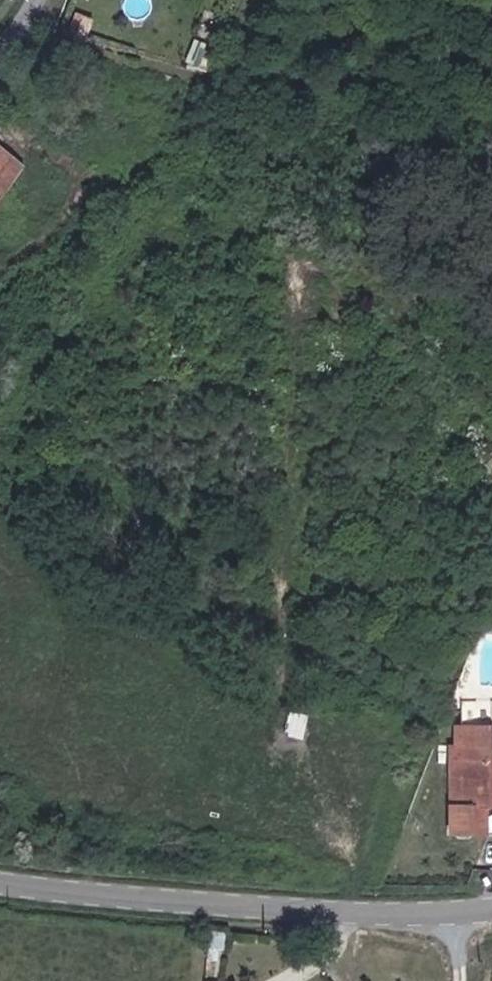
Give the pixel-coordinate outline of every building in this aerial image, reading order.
[(23,164),(0,147),(0,195),(23,164)] [(488,726),(455,725),(454,745),(449,745),(447,832),(471,833),(472,806),(486,806),(488,726)]
